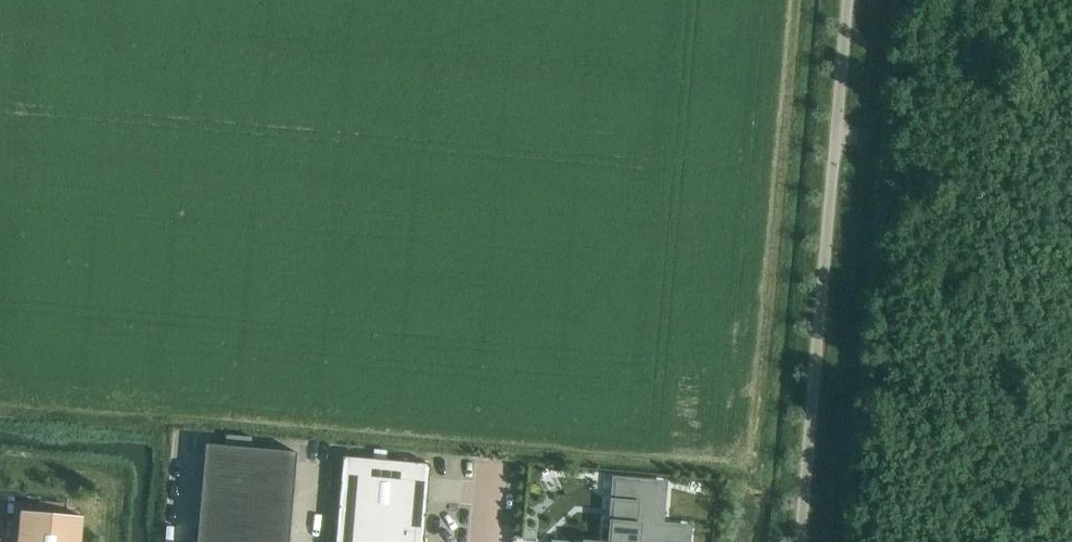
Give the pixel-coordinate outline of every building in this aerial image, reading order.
[(197,541),(290,541),(297,453),(206,445),(197,541)] [(343,462),(335,541),(426,541),(432,469),(343,462)] [(682,527),(655,525),(658,485),(613,481),(608,541),(681,541),(682,527)] [(16,541),(83,541),(85,516),(18,509),(16,541)]
